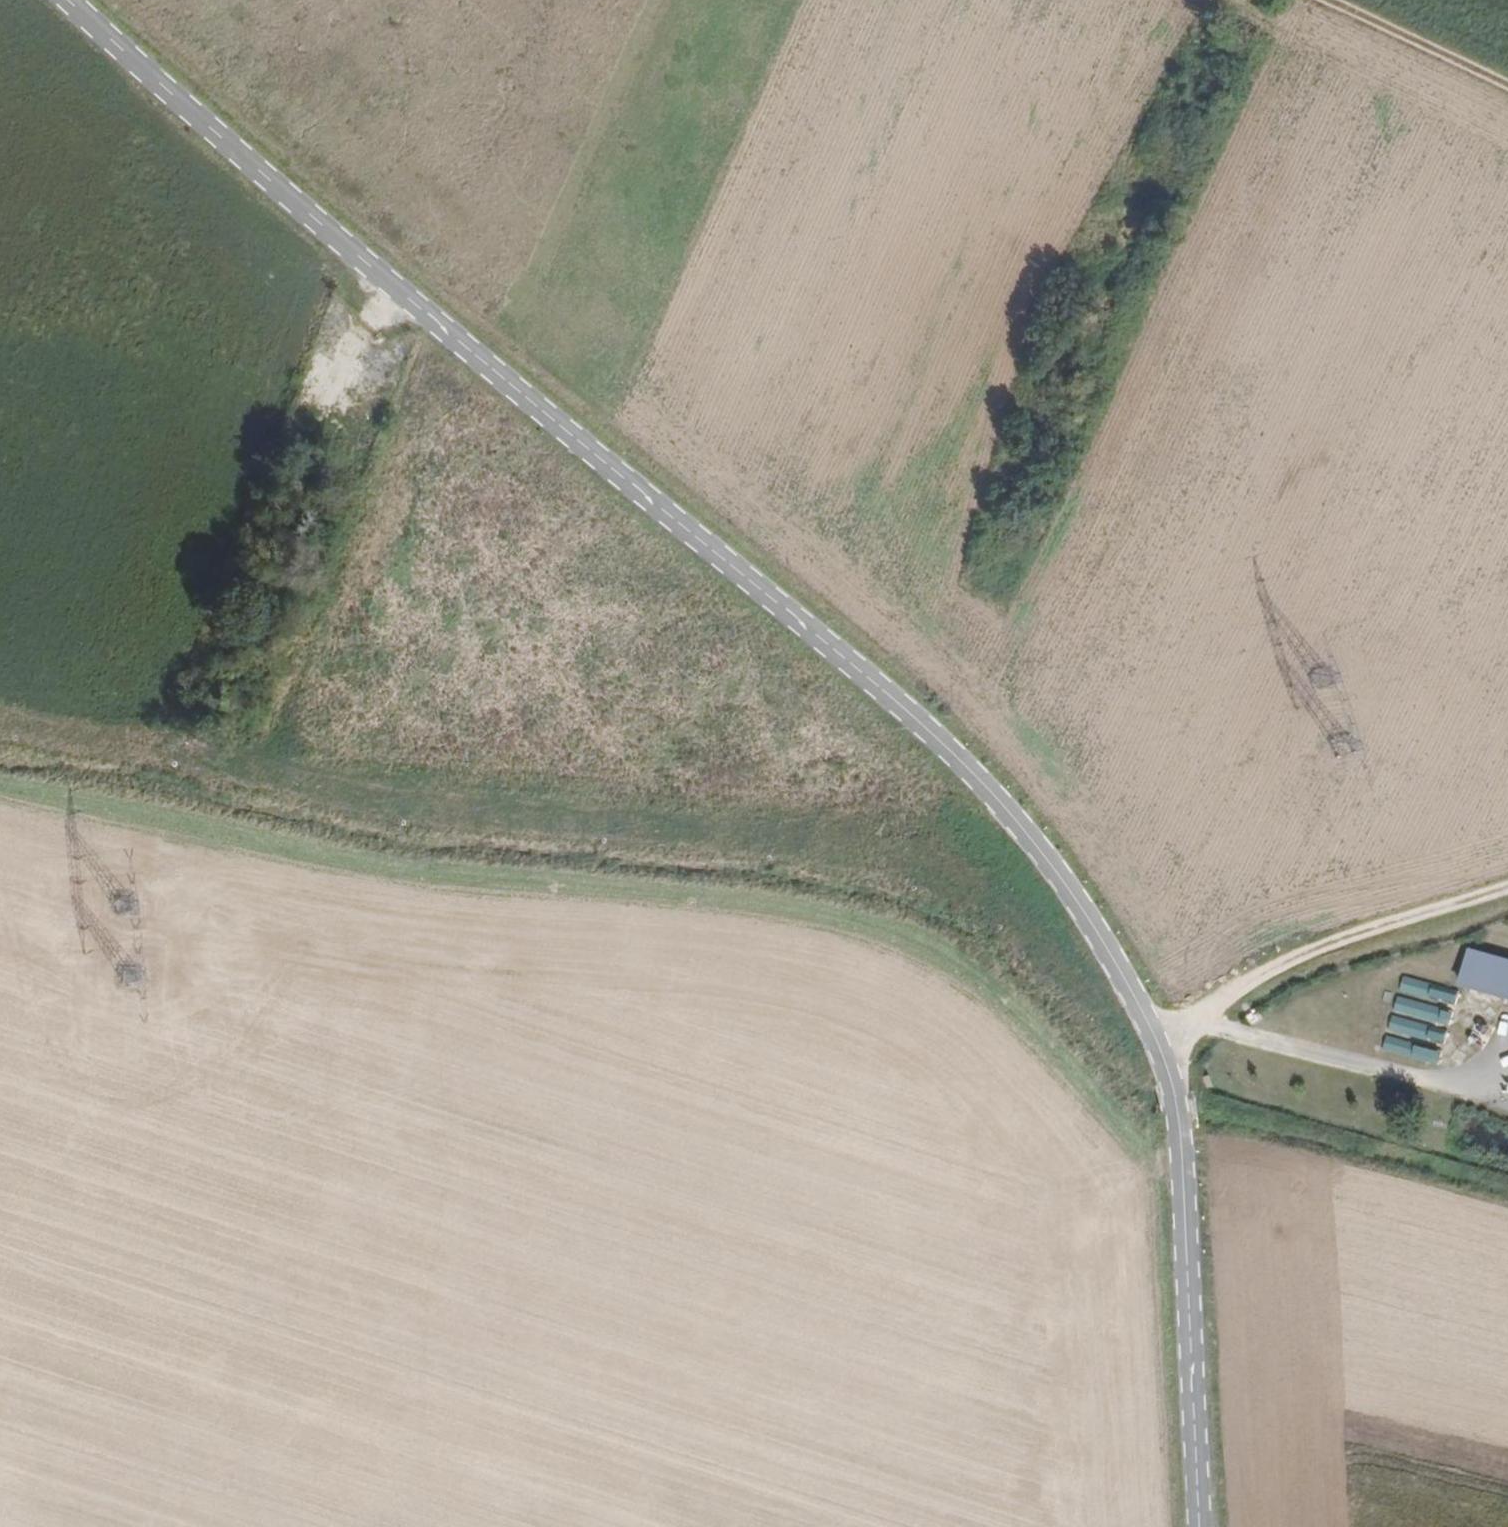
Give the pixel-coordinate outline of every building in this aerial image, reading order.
[(1471,952),(1461,992),(1507,1004),(1507,961),(1471,952)] [(1459,989),(1404,976),(1401,990),(1456,1002),(1459,989)] [(1454,1010),(1399,997),(1396,1011),(1451,1023),(1454,1010)] [(1257,1012),(1247,1020),(1252,1026),(1262,1018),(1257,1012)] [(1449,1029),(1393,1016),(1390,1030),(1445,1042),(1449,1029)] [(1442,1051),(1387,1038),(1384,1051),(1439,1064),(1442,1051)]
